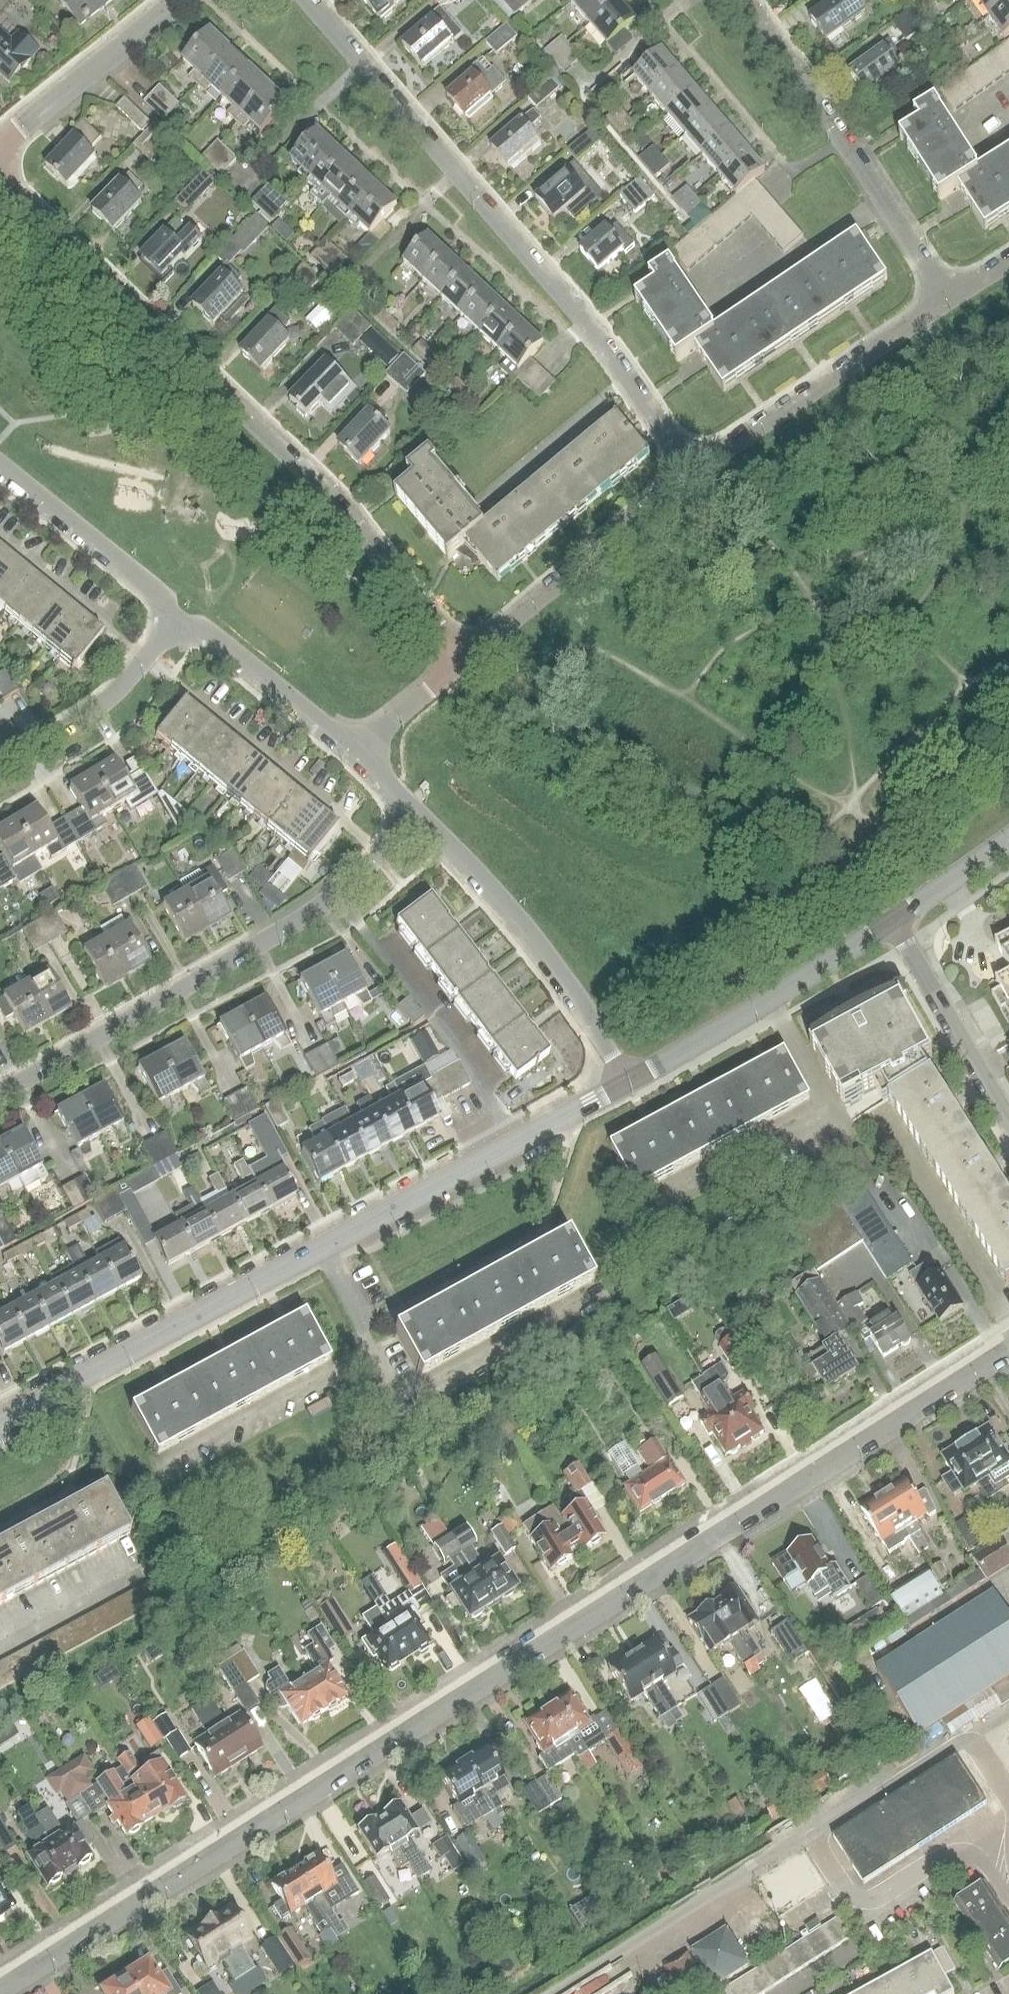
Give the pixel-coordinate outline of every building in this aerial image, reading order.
[(79,25),(110,0),(59,0),(79,25)] [(381,21),(394,9),(392,6),(398,0),(363,0),(381,21)] [(523,8),(517,0),(502,0),(515,15),(523,8)] [(589,25),(618,0),(576,0),(572,4),(589,25)] [(619,0),(618,0),(589,25),(608,47),(637,21),(619,0)] [(824,9),(810,19),(827,42),(865,13),(855,0),(832,0),(822,7),(824,9)] [(991,19),(1008,6),(1008,0),(977,0),(991,19)] [(991,19),(1005,39),(1008,36),(1008,6),(991,19)] [(424,26),(402,45),(423,69),(454,42),(453,41),(462,33),(440,7),(421,23),(424,26)] [(913,9),(893,23),(906,42),(926,27),(913,9)] [(508,24),(486,42),(496,55),(519,36),(508,24)] [(964,37),(959,29),(948,36),(954,44),(964,37)] [(187,78),(196,86),(230,50),(210,30),(182,60),(194,71),(187,78)] [(10,82),(31,60),(30,59),(38,50),(20,33),(16,37),(13,34),(9,39),(0,31),(0,72),(10,82)] [(563,37),(555,44),(573,65),(582,58),(563,37)] [(954,44),(958,50),(969,43),(964,37),(954,44)] [(880,52),(851,74),(868,96),(901,72),(895,63),(903,56),(891,39),(878,49),(880,52)] [(998,50),(1008,65),(1008,44),(1008,42),(998,50)] [(565,73),(573,65),(555,44),(546,51),(565,73)] [(250,68),(230,50),(196,86),(203,93),(209,87),(221,99),(250,68)] [(1008,73),(1008,65),(998,50),(988,57),(1003,78),(1008,73)] [(635,76),(652,97),(681,72),(664,52),(635,76)] [(988,57),(978,64),(993,85),(1003,78),(988,57)] [(472,76),(447,97),(465,119),(507,83),(494,68),(487,73),(478,63),(468,72),(472,76)] [(983,92),(993,85),(978,64),(968,71),(983,92)] [(226,113),(234,121),(268,85),(250,68),(221,99),(231,108),(226,113)] [(968,71),(958,78),(973,99),(983,92),(968,71)] [(652,97),(668,116),(698,92),(681,72),(652,97)] [(963,106),(973,99),(958,78),(948,85),(963,106)] [(551,79),(529,98),(537,108),(560,89),(551,79)] [(150,94),(170,113),(179,104),(158,85),(150,94)] [(288,104),(268,85),(234,121),(243,129),(249,123),(260,133),(288,104)] [(948,85),(938,92),(954,113),(963,106),(948,85)] [(668,116),(686,136),(714,111),(698,92),(668,116)] [(163,121),(170,113),(150,94),(142,102),(163,121)] [(150,121),(124,97),(116,106),(141,130),(150,121)] [(939,202),(958,190),(976,179),(974,176),(937,118),(942,114),(935,104),(914,117),(920,127),(899,140),(939,202)] [(605,118),(614,129),(629,117),(620,106),(605,118)] [(533,110),(490,146),(510,169),(540,144),(528,130),(541,119),(533,110)] [(686,136),(703,156),(731,131),(714,111),(686,136)] [(636,125),(629,117),(614,129),(621,137),(636,125)] [(74,138),(46,166),(66,186),(96,156),(89,149),(101,136),(83,119),(69,133),(74,138)] [(153,125),(133,146),(150,162),(170,140),(153,125)] [(596,127),(569,150),(578,160),(605,137),(596,127)] [(703,156),(719,176),(748,151),(731,131),(703,156)] [(336,151),(316,132),(291,159),(302,170),(298,174),(307,183),(336,151)] [(209,149),(228,167),(236,159),(216,141),(209,149)] [(639,158),(647,169),(662,156),(653,146),(639,158)] [(221,175),(228,167),(209,149),(201,157),(221,175)] [(330,197),(357,170),(336,151),(307,183),(315,190),(311,195),(322,206),(330,197)] [(736,195),(755,179),(765,171),(748,151),(719,176),(736,195)] [(669,165),(662,156),(647,169),(654,177),(669,165)] [(974,176),(976,179),(958,190),(970,209),(985,232),(1008,216),(1008,156),(978,175),(977,174),(974,176)] [(564,171),(534,197),(553,220),(566,210),(573,218),(587,206),(580,198),(584,194),(583,194),(593,185),(573,161),(563,170),(564,171)] [(337,211),(345,219),(375,187),(357,170),(330,197),(340,207),(337,211)] [(185,213),(215,182),(203,171),(174,202),(185,213)] [(120,183),(92,212),(113,231),(140,202),(132,195),(141,186),(128,174),(120,183)] [(640,179),(620,196),(636,214),(656,197),(640,179)] [(759,184),(755,179),(736,195),(735,196),(744,207),(764,190),(759,184)] [(259,194),(279,213),(287,204),(267,185),(259,194)] [(673,198),(681,208),(695,196),(687,186),(673,198)] [(375,187),(345,219),(356,229),(360,225),(369,233),(395,205),(375,187)] [(744,207),(751,216),(772,199),(764,190),(744,207)] [(271,221),(279,213),(259,194),(251,202),(271,221)] [(703,205),(695,196),(681,208),(688,217),(703,205)] [(751,216),(744,207),(735,196),(725,204),(742,224),(751,216)] [(751,216),(759,225),(780,208),(772,199),(751,216)] [(733,232),(742,224),(725,204),(716,212),(733,232)] [(788,217),(780,208),(759,225),(767,235),(788,217)] [(723,240),(733,232),(716,212),(707,220),(723,240)] [(255,216),(230,242),(243,254),(269,226),(256,214),(255,216)] [(767,235),(775,244),(795,227),(788,217),(767,235)] [(188,232),(174,219),(160,234),(163,237),(142,259),(161,278),(158,280),(162,284),(173,273),(170,270),(182,257),(184,259),(201,242),(189,231),(188,232)] [(714,247),(723,240),(707,220),(697,228),(714,247)] [(580,250),(598,271),(623,250),(625,251),(632,245),(615,226),(608,232),(605,228),(580,250)] [(803,236),(795,227),(775,244),(783,253),(803,236)] [(705,255),(714,247),(697,228),(688,236),(705,255)] [(402,264),(422,282),(448,254),(427,236),(402,264)] [(696,263),(705,255),(688,236),(679,244),(696,263)] [(888,280),(860,238),(807,274),(835,316),(888,280)] [(318,249),(338,268),(346,259),(326,240),(318,249)] [(686,271),(696,263),(679,244),(670,251),(686,271)] [(330,276),(338,268),(318,249),(310,258),(330,276)] [(422,282),(441,300),(467,272),(448,254),(422,282)] [(200,290),(204,293),(192,305),(213,325),(220,318),(226,324),(237,312),(231,306),(242,294),(234,286),(241,278),(225,263),(200,290)] [(303,263),(283,283),(292,292),(300,300),(320,279),(312,272),(303,263)] [(676,362),(695,349),(713,336),(712,334),(709,336),(671,278),(676,274),(669,264),(649,278),(655,286),(634,300),(637,304),(676,362)] [(441,300),(460,317),(486,290),(467,272),(441,300)] [(807,274),(752,310),(780,353),(835,316),(807,274)] [(505,307),(486,290),(460,317),(479,335),(505,307)] [(479,335),(498,352),(524,325),(505,307),(479,335)] [(262,329),(240,352),(260,371),(288,341),(279,332),(290,321),(276,308),(258,326),(262,329)] [(375,314),(384,323),(390,316),(380,308),(375,314)] [(373,330),(352,309),(333,328),(354,349),(373,330)] [(723,391),(780,353),(752,310),(713,336),(695,349),(723,391)] [(390,316),(384,323),(392,331),(398,325),(390,316)] [(511,379),(514,376),(513,375),(529,358),(543,342),(524,325),(498,352),(507,361),(500,369),(511,379)] [(413,349),(422,358),(428,352),(418,343),(413,349)] [(388,344),(376,356),(388,368),(400,356),(388,344)] [(428,352),(422,358),(431,366),(436,360),(428,352)] [(426,375),(404,354),(384,375),(407,396),(426,375)] [(513,375),(514,376),(517,379),(521,383),(537,366),(534,362),(529,358),(513,375)] [(324,362),(289,399),(297,407),(294,409),(303,418),(306,415),(307,416),(319,404),(328,413),(352,388),(324,362)] [(521,383),(530,391),(546,374),(537,366),(521,383)] [(554,382),(546,374),(530,391),(538,399),(554,382)] [(450,385),(460,393),(466,387),(456,378),(450,385)] [(466,387),(460,393),(469,402),(475,395),(466,387)] [(368,413),(338,445),(359,464),(389,432),(379,423),(385,417),(374,406),(368,413)] [(616,415),(565,458),(599,499),(650,456),(616,415)] [(447,557),(464,543),(486,524),(428,454),(406,473),(413,481),(395,496),(447,557)] [(548,541),(599,499),(565,458),(514,500),(548,541)] [(488,522),(486,524),(464,543),(497,583),(548,541),(514,500),(488,522)] [(7,556),(0,565),(0,591),(21,567),(7,556)] [(3,615),(35,578),(21,567),(0,591),(0,613),(3,615)] [(49,590),(35,578),(3,615),(16,626),(49,590)] [(16,626),(30,638),(62,600),(49,590),(16,626)] [(76,612),(62,600),(30,638),(44,649),(76,612)] [(44,649),(58,660),(90,623),(76,612),(44,649)] [(104,634),(90,623),(58,660),(72,672),(104,634)] [(5,669),(0,672),(0,693),(4,699),(18,690),(5,669)] [(169,752),(201,713),(186,701),(155,740),(169,752)] [(169,752),(183,763),(215,725),(201,713),(169,752)] [(229,736),(215,725),(183,763),(197,774),(229,736)] [(197,774),(211,786),(243,748),(229,736),(197,774)] [(257,759),(243,748),(211,786),(224,797),(257,759)] [(224,797),(238,809),(271,770),(257,759),(224,797)] [(91,775),(111,809),(124,802),(129,811),(157,795),(142,770),(125,781),(113,762),(91,775)] [(284,782),(271,770),(238,809),(252,820),(284,782)] [(100,816),(111,809),(91,775),(69,788),(80,808),(64,818),(78,842),(105,826),(100,816)] [(252,820),(265,831),(298,793),(284,782),(252,820)] [(157,795),(157,796),(177,831),(195,821),(161,793),(157,795)] [(311,804),(298,793),(265,831),(279,842),(311,804)] [(279,842),(293,853),(325,815),(311,804),(279,842)] [(50,859),(78,842),(64,818),(46,828),(34,809),(12,822),(33,857),(45,849),(50,859)] [(339,826),(325,815),(293,853),(307,865),(339,826)] [(33,857),(12,822),(0,829),(0,853),(1,855),(0,856),(0,889),(27,873),(21,864),(33,857)] [(227,880),(243,871),(231,851),(216,860),(227,880)] [(117,875),(129,896),(145,886),(133,865),(117,875)] [(204,880),(184,891),(205,927),(228,914),(217,896),(226,891),(212,866),(200,874),(204,880)] [(112,905),(129,896),(117,875),(100,884),(112,905)] [(182,940),(205,927),(184,891),(180,884),(171,890),(175,897),(162,905),(182,940)] [(396,924),(423,958),(436,977),(470,951),(430,898),(396,924)] [(37,921),(49,942),(66,932),(54,912),(37,921)] [(32,952),(49,942),(37,921),(20,931),(32,952)] [(105,938),(125,973),(148,960),(128,925),(105,938)] [(995,943),(1008,968),(1008,936),(995,943)] [(103,986),(125,973),(105,938),(82,951),(103,986)] [(510,1004),(470,951),(436,977),(476,1029),(510,1004)] [(323,970),(341,1003),(352,997),(361,1008),(371,1003),(347,957),(323,970)] [(346,1012),(341,1003),(323,970),(316,974),(312,970),(301,976),(302,981),(300,982),(324,1027),(333,1023),(332,1019),(346,1012)] [(25,985),(45,1020),(68,1007),(47,972),(25,985)] [(996,981),(1000,990),(992,994),(1008,1026),(1008,974),(996,981)] [(45,1020),(25,985),(0,999),(0,1012),(5,1020),(13,1015),(23,1033),(45,1020)] [(892,1098),(935,1072),(926,1058),(934,1053),(901,994),(811,1045),(843,1104),(885,1081),(892,1098)] [(265,1001),(242,1014),(260,1048),(271,1042),(279,1052),(289,1047),(265,1001)] [(549,1056),(522,1020),(510,1004),(476,1029),(515,1081),(549,1056)] [(248,1054),(260,1048),(242,1014),(235,1017),(232,1014),(221,1020),(222,1024),(219,1026),(244,1072),(252,1067),(248,1054)] [(314,1051),(326,1073),(338,1066),(326,1045),(314,1051)] [(160,1058),(178,1092),(190,1085),(198,1096),(207,1091),(183,1046),(160,1058)] [(315,1079),(326,1073),(314,1051),(303,1057),(315,1079)] [(812,1099),(785,1051),(730,1082),(756,1129),(812,1099)] [(166,1098),(178,1092),(160,1058),(138,1070),(162,1115),(171,1111),(166,1098)] [(460,1062),(449,1068),(461,1090),(472,1085),(460,1062)] [(414,1132),(439,1118),(432,1106),(442,1100),(430,1078),(424,1068),(408,1076),(393,1085),(400,1097),(400,1098),(396,1100),(414,1132)] [(452,1095),(461,1090),(449,1068),(439,1073),(452,1095)] [(353,1072),(338,1080),(342,1088),(357,1080),(353,1072)] [(929,1162),(974,1134),(935,1072),(892,1098),(890,1100),(929,1162)] [(442,1100),(452,1095),(439,1073),(430,1078),(442,1100)] [(730,1082),(673,1113),(699,1161),(756,1129),(730,1082)] [(390,1145),(414,1132),(396,1100),(400,1098),(400,1097),(393,1085),(385,1089),(392,1102),(376,1110),(372,1112),(390,1145)] [(245,1089),(233,1095),(244,1118),(257,1111),(245,1089)] [(78,1103),(96,1136),(109,1130),(117,1140),(126,1135),(102,1090),(78,1103)] [(234,1123),(244,1118),(233,1095),(222,1101),(234,1123)] [(369,1097),(361,1102),(356,1105),(362,1117),(352,1123),(349,1124),(367,1157),(390,1145),(372,1112),(376,1110),(369,1097)] [(288,1123),(275,1100),(264,1107),(276,1130),(288,1123)] [(84,1143),(96,1136),(78,1103),(56,1115),(80,1160),(89,1155),(84,1143)] [(343,1170),(367,1157),(349,1124),(352,1123),(345,1110),(337,1114),(344,1127),(328,1136),(325,1138),(343,1170)] [(699,1161),(673,1113),(611,1148),(637,1195),(699,1161)] [(265,1115),(249,1124),(268,1158),(247,1170),(255,1185),(269,1210),(295,1196),(281,1171),(285,1168),(277,1153),(284,1150),(265,1115)] [(321,1123),(313,1127),(308,1130),(315,1143),(301,1150),(319,1183),(343,1170),(325,1138),(328,1136),(321,1123)] [(151,1139),(163,1161),(175,1155),(163,1133),(151,1139)] [(18,1178),(24,1190),(37,1183),(45,1179),(21,1134),(0,1145),(0,1150),(16,1179),(18,1178)] [(969,1225),(1008,1199),(1008,1190),(974,1134),(929,1162),(969,1225)] [(151,1168),(163,1161),(151,1139),(139,1146),(151,1168)] [(16,1179),(0,1150),(0,1203),(8,1199),(3,1186),(16,1179)] [(250,1175),(241,1160),(232,1165),(241,1180),(250,1175)] [(225,1189),(216,1174),(207,1179),(215,1194),(225,1189)] [(69,1184),(81,1206),(93,1200),(81,1178),(69,1184)] [(914,1263),(861,1183),(835,1199),(862,1241),(888,1280),(914,1263)] [(69,1212),(81,1206),(69,1184),(57,1190),(69,1212)] [(243,1224),(269,1210),(255,1185),(230,1199),(243,1224)] [(199,1203),(191,1188),(181,1193),(189,1208),(199,1203)] [(116,1197),(124,1212),(125,1212),(132,1223),(143,1217),(128,1190),(116,1197)] [(124,1212),(116,1197),(113,1191),(103,1196),(115,1218),(124,1212)] [(104,1223),(115,1218),(103,1196),(92,1202),(104,1223)] [(218,1238),(243,1224),(230,1199),(204,1213),(218,1238)] [(862,1241),(835,1199),(790,1229),(817,1271),(862,1241)] [(969,1225),(1007,1285),(1008,1284),(1008,1199),(969,1225)] [(195,1218),(189,1208),(173,1217),(178,1227),(192,1252),(218,1238),(204,1213),(195,1218)] [(86,1211),(75,1217),(79,1224),(90,1219),(86,1211)] [(68,1231),(79,1224),(75,1217),(63,1223),(68,1231)] [(0,1220),(0,1248),(1,1249),(13,1243),(0,1220)] [(167,1266),(192,1252),(178,1227),(153,1241),(167,1266)] [(40,1235),(29,1242),(33,1249),(44,1243),(40,1235)] [(593,1282),(567,1235),(512,1266),(537,1312),(593,1282)] [(21,1255),(33,1249),(29,1242),(17,1248),(21,1255)] [(94,1306),(117,1293),(99,1261),(89,1267),(78,1247),(65,1254),(73,1267),(76,1273),(94,1306)] [(117,1293),(141,1280),(123,1248),(99,1261),(117,1293)] [(12,1250),(1,1256),(6,1264),(16,1258),(12,1250)] [(922,1267),(911,1275),(940,1322),(964,1307),(942,1272),(940,1273),(932,1260),(922,1267)] [(512,1266),(453,1298),(479,1344),(537,1312),(512,1266)] [(94,1306),(76,1273),(73,1267),(50,1280),(53,1286),(71,1319),(94,1306)] [(842,1386),(842,1381),(857,1372),(845,1352),(850,1349),(843,1338),(854,1331),(822,1279),(820,1280),(814,1270),(791,1284),(830,1346),(809,1359),(829,1389),(831,1388),(836,1390),(842,1386)] [(48,1332),(71,1319),(53,1286),(30,1299),(48,1332)] [(874,1317),(859,1293),(840,1305),(855,1329),(856,1328),(872,1318),(874,1317)] [(479,1344),(453,1298),(393,1331),(419,1377),(479,1344)] [(25,1344),(48,1332),(30,1299),(8,1311),(25,1344)] [(25,1344),(8,1311),(0,1316),(0,1353),(2,1357),(25,1344)] [(856,1328),(865,1342),(873,1338),(885,1358),(903,1346),(906,1347),(910,1344),(910,1342),(912,1341),(894,1313),(876,1325),(872,1318),(856,1328)] [(329,1362),(304,1315),(245,1346),(271,1393),(329,1362)] [(754,1376),(756,1371),(754,1368),(757,1366),(739,1337),(733,1327),(718,1336),(717,1340),(717,1343),(720,1348),(738,1377),(741,1376),(743,1378),(749,1379),(754,1376)] [(245,1346),(188,1378),(213,1425),(271,1393),(245,1346)] [(685,1401),(658,1358),(642,1368),(669,1411),(685,1401)] [(755,1408),(746,1393),(735,1400),(725,1384),(727,1383),(729,1376),(723,1366),(704,1377),(746,1443),(753,1439),(757,1440),(761,1437),(761,1434),(764,1432),(750,1410),(755,1408)] [(739,1450),(740,1447),(746,1443),(704,1377),(695,1383),(713,1413),(701,1420),(709,1434),(714,1431),(728,1454),(731,1451),(735,1453),(739,1450)] [(213,1425),(188,1378),(129,1410),(154,1457),(213,1425)] [(990,1429),(987,1430),(984,1430),(979,1433),(978,1436),(968,1443),(1001,1495),(1008,1489),(1008,1482),(1008,1481),(1008,1480),(1008,1458),(990,1429)] [(646,1442),(639,1431),(630,1437),(636,1448),(646,1442)] [(629,1500),(632,1498),(641,1512),(653,1505),(654,1507),(661,1503),(661,1500),(685,1484),(657,1439),(638,1451),(650,1471),(643,1476),(638,1469),(626,1477),(630,1483),(625,1486),(627,1490),(623,1492),(629,1500)] [(1001,1495),(968,1443),(945,1457),(947,1460),(946,1463),(949,1468),(952,1469),(955,1473),(944,1480),(954,1494),(964,1488),(966,1491),(979,1483),(990,1501),(1001,1495)] [(564,1516),(567,1521),(568,1521),(581,1542),(580,1542),(583,1548),(605,1534),(592,1514),(594,1513),(580,1491),(590,1485),(577,1464),(563,1473),(573,1490),(572,1491),(574,1495),(570,1497),(577,1509),(564,1516)] [(419,1468),(411,1473),(414,1480),(423,1474),(419,1468)] [(916,1519),(925,1513),(929,1516),(936,1512),(926,1490),(917,1495),(908,1481),(905,1483),(902,1482),(896,1486),(896,1489),(885,1495),(922,1552),(930,1547),(915,1524),(918,1523),(916,1519)] [(0,1543),(0,1605),(130,1534),(104,1487),(0,1543)] [(913,1558),(922,1552),(885,1495),(876,1502),(872,1501),(866,1505),(866,1507),(863,1510),(883,1541),(895,1533),(897,1536),(902,1532),(907,1540),(903,1542),(913,1558)] [(526,1530),(515,1512),(501,1521),(513,1539),(526,1530)] [(434,1536),(449,1527),(442,1517),(427,1526),(434,1536)] [(986,1544),(970,1517),(955,1526),(971,1553),(986,1544)] [(556,1528),(554,1525),(532,1539),(551,1569),(572,1556),(568,1550),(580,1542),(581,1542),(568,1521),(567,1521),(556,1528)] [(517,1546),(502,1524),(491,1531),(506,1553),(517,1546)] [(493,1604),(503,1598),(506,1599),(514,1594),(514,1591),(517,1589),(499,1561),(486,1569),(472,1547),(476,1545),(465,1527),(450,1537),(493,1604)] [(454,1568),(441,1576),(454,1595),(448,1599),(447,1602),(453,1610),(455,1611),(461,1607),(469,1619),(472,1618),(476,1619),(483,1614),(484,1610),(493,1604),(450,1537),(434,1547),(446,1565),(451,1562),(454,1568)] [(1008,1567),(1008,1554),(1008,1552),(1000,1540),(972,1557),(980,1570),(987,1581),(1008,1567)] [(801,1571),(809,1584),(817,1596),(831,1588),(837,1598),(851,1588),(838,1567),(833,1570),(814,1541),(792,1555),(790,1553),(775,1563),(786,1581),(801,1571)] [(409,1592),(422,1584),(406,1559),(397,1545),(383,1554),(392,1568),(404,1587),(406,1587),(409,1592)] [(952,1578),(943,1564),(932,1570),(941,1584),(952,1578)] [(908,1621),(946,1598),(943,1593),(934,1578),(930,1572),(893,1596),(896,1601),(906,1616),(908,1621)] [(887,1602),(871,1576),(857,1585),(873,1611),(887,1602)] [(725,1597),(717,1602),(758,1667),(765,1662),(750,1637),(748,1639),(743,1632),(758,1623),(737,1589),(733,1592),(729,1590),(725,1593),(725,1597)] [(143,1614),(132,1593),(122,1598),(133,1619),(143,1614)] [(997,1593),(879,1669),(924,1739),(922,1740),(928,1748),(943,1738),(938,1729),(945,1725),(954,1739),(976,1725),(977,1726),(1004,1709),(1004,1708),(1008,1704),(1008,1612),(997,1593)] [(431,1643),(421,1627),(423,1626),(414,1610),(417,1608),(408,1594),(389,1606),(384,1598),(374,1604),(376,1607),(408,1658),(419,1651),(422,1652),(428,1648),(428,1645),(431,1643)] [(123,1624),(133,1619),(122,1598),(112,1603),(123,1624)] [(318,1609),(339,1642),(354,1633),(333,1599),(318,1609)] [(309,1600),(301,1605),(306,1611),(313,1606),(309,1600)] [(761,1671),(758,1667),(717,1602),(710,1607),(706,1605),(700,1608),(701,1612),(697,1615),(689,1621),(709,1653),(718,1648),(728,1642),(750,1678),(761,1671)] [(123,1624),(112,1603),(102,1609),(113,1630),(123,1624)] [(398,1664),(408,1658),(376,1607),(361,1616),(374,1635),(363,1642),(374,1658),(377,1656),(387,1672),(390,1670),(393,1671),(398,1667),(398,1664)] [(103,1635),(113,1630),(102,1609),(91,1614),(103,1635)] [(877,1611),(870,1616),(876,1625),(884,1620),(877,1611)] [(103,1635),(91,1614),(81,1620),(93,1641),(103,1635)] [(83,1646),(93,1641),(81,1620),(71,1625),(83,1646)] [(807,1653),(787,1621),(770,1632),(790,1664),(807,1653)] [(318,1674),(305,1682),(324,1712),(328,1709),(331,1710),(337,1707),(337,1704),(348,1697),(329,1667),(336,1662),(330,1652),(335,1648),(329,1638),(321,1624),(306,1633),(312,1642),(302,1648),(318,1674)] [(83,1646),(71,1625),(61,1631),(73,1652),(83,1646)] [(63,1657),(73,1652),(61,1631),(51,1636),(63,1657)] [(63,1657),(51,1636),(41,1641),(53,1662),(63,1657)] [(43,1668),(53,1662),(41,1641),(31,1647),(43,1668)] [(655,1641),(652,1643),(648,1642),(643,1645),(643,1648),(632,1655),(669,1713),(677,1709),(678,1708),(666,1689),(658,1684),(675,1673),(674,1671),(683,1665),(673,1648),(664,1654),(655,1641)] [(258,1704),(246,1683),(227,1652),(222,1644),(210,1651),(219,1665),(217,1667),(245,1712),(258,1704)] [(238,1645),(227,1652),(246,1683),(259,1675),(243,1650),(241,1651),(238,1645)] [(43,1668),(31,1647),(21,1652),(33,1673),(43,1668)] [(23,1679),(33,1673),(21,1652),(11,1658),(23,1679)] [(661,1719),(669,1713),(632,1655),(622,1662),(619,1661),(614,1664),(614,1666),(610,1669),(631,1701),(648,1690),(648,1698),(661,1719)] [(23,1679),(11,1658),(1,1663),(13,1684),(23,1679)] [(13,1684),(1,1663),(0,1664),(0,1685),(2,1690),(13,1684)] [(321,1714),(324,1712),(305,1682),(294,1690),(280,1668),(268,1676),(272,1681),(268,1683),(266,1688),(279,1708),(284,1709),(288,1706),(301,1727),(312,1720),(315,1721),(321,1717),(321,1714)] [(711,1685),(729,1714),(742,1706),(724,1677),(711,1685)] [(719,1720),(729,1714),(711,1685),(701,1692),(719,1720)] [(559,1703),(550,1709),(576,1754),(587,1771),(598,1764),(590,1750),(608,1739),(594,1716),(590,1719),(588,1718),(585,1714),(582,1713),(571,1695),(567,1698),(564,1697),(559,1700),(559,1703)] [(201,1703),(238,1762),(249,1755),(252,1756),(258,1753),(258,1750),(261,1748),(240,1716),(222,1728),(221,1715),(210,1698),(201,1703)] [(228,1768),(238,1762),(201,1703),(192,1709),(204,1728),(215,1732),(195,1744),(215,1776),(220,1774),(223,1775),(228,1771),(228,1768)] [(543,1754),(539,1757),(549,1771),(576,1754),(550,1709),(545,1712),(543,1711),(537,1714),(537,1717),(526,1723),(537,1740),(537,1744),(543,1754)] [(677,1709),(669,1713),(673,1719),(676,1723),(683,1719),(677,1709)] [(176,1730),(165,1713),(152,1721),(163,1738),(165,1738),(176,1730)] [(669,1713),(661,1719),(665,1724),(673,1719),(669,1713)] [(161,1740),(151,1723),(139,1730),(150,1747),(161,1740)] [(176,1730),(165,1738),(177,1757),(190,1749),(177,1730),(176,1730)] [(632,1778),(645,1770),(635,1753),(622,1731),(608,1739),(622,1761),(632,1778)] [(919,1739),(897,1753),(903,1762),(925,1748),(919,1739)] [(475,1755),(464,1763),(495,1812),(503,1807),(494,1793),(506,1786),(502,1779),(504,1777),(486,1749),(482,1751),(480,1750),(475,1753),(475,1755)] [(83,1753),(62,1766),(80,1794),(92,1786),(86,1776),(94,1771),(83,1753)] [(185,1800),(157,1755),(143,1764),(144,1766),(139,1770),(129,1754),(118,1761),(122,1767),(155,1818),(172,1808),(176,1808),(182,1804),(181,1802),(185,1800)] [(956,1755),(833,1837),(864,1885),(988,1803),(956,1755)] [(495,1812),(464,1763),(453,1770),(450,1769),(446,1772),(446,1774),(441,1777),(459,1806),(452,1810),(465,1831),(495,1812)] [(80,1794),(62,1766),(44,1778),(55,1795),(60,1792),(67,1803),(80,1794)] [(155,1818),(122,1767),(97,1782),(111,1804),(107,1806),(126,1837),(129,1835),(132,1836),(138,1832),(138,1829),(155,1818)] [(827,1774),(811,1784),(818,1795),(833,1785),(827,1774)] [(523,1790),(538,1814),(562,1798),(546,1775),(523,1790)] [(746,1811),(737,1798),(727,1804),(736,1818),(746,1811)] [(780,1800),(765,1808),(772,1820),(787,1811),(780,1800)] [(408,1838),(418,1832),(401,1804),(397,1807),(395,1804),(387,1809),(389,1812),(380,1817),(418,1879),(430,1872),(408,1838)] [(500,1810),(495,1813),(500,1821),(505,1817),(500,1810)] [(85,1849),(94,1843),(82,1824),(64,1835),(49,1812),(36,1820),(70,1873),(91,1859),(85,1849)] [(494,1813),(486,1818),(493,1829),(501,1824),(494,1813)] [(408,1884),(418,1879),(380,1817),(371,1823),(370,1821),(362,1826),(364,1828),(359,1831),(377,1860),(390,1852),(400,1870),(408,1884)] [(0,1820),(0,1847),(4,1853),(16,1846),(0,1820)] [(28,1857),(47,1887),(70,1873),(36,1820),(22,1829),(31,1842),(36,1838),(39,1842),(44,1843),(46,1846),(28,1857)] [(468,1833),(454,1842),(472,1870),(486,1861),(468,1833)] [(465,1864),(447,1836),(435,1844),(453,1872),(465,1864)] [(765,1877),(783,1906),(823,1880),(804,1851),(765,1877)] [(295,1870),(333,1929),(341,1924),(328,1904),(317,1898),(337,1886),(317,1856),(313,1859),(311,1858),(306,1861),(303,1866),(295,1870)] [(310,1914),(324,1935),(333,1929),(295,1870),(285,1877),(282,1876),(277,1879),(277,1882),(273,1885),(283,1901),(275,1907),(283,1920),(310,1903),(310,1914)] [(391,1901),(375,1876),(362,1883),(378,1909),(391,1901)] [(955,1902),(967,1920),(960,1924),(971,1941),(977,1936),(999,1970),(1008,1963),(1008,1921),(984,1883),(955,1902)] [(590,1899),(570,1911),(580,1927),(600,1915),(590,1899)] [(266,1983),(257,1969),(253,1972),(246,1960),(245,1961),(240,1953),(243,1951),(240,1946),(251,1939),(233,1910),(228,1912),(226,1912),(222,1914),(222,1916),(211,1923),(253,1991),(266,1983)] [(840,1944),(855,1934),(842,1914),(827,1923),(840,1944)] [(200,1930),(198,1930),(193,1933),(192,1935),(188,1938),(207,1967),(218,1960),(221,1964),(224,1962),(229,1970),(228,1971),(235,1983),(227,1989),(230,1993),(255,1993),(253,1991),(211,1923),(200,1930)] [(827,1923),(812,1932),(825,1953),(840,1944),(827,1923)] [(310,1959),(291,1928),(277,1936),(297,1967),(310,1959)] [(728,1928),(691,1950),(714,1988),(751,1966),(728,1928)] [(812,1932),(798,1942),(810,1963),(825,1953),(812,1932)] [(294,1966),(276,1937),(260,1947),(278,1976),(294,1966)] [(810,1963),(798,1942),(783,1951),(795,1972),(810,1963)] [(943,1947),(908,1966),(923,1993),(953,1993),(954,1993),(944,1975),(955,1969),(943,1947)] [(783,1951),(768,1961),(781,1982),(795,1972),(783,1951)] [(689,1953),(664,1967),(680,1993),(695,1993),(708,1986),(689,1953)] [(768,1961),(753,1970),(766,1991),(781,1982),(768,1961)] [(167,1970),(157,1976),(149,1964),(126,1978),(136,1993),(182,1993),(167,1970)] [(881,1981),(888,1993),(923,1993),(908,1966),(881,1981)] [(753,1970),(738,1979),(747,1993),(761,1993),(766,1991),(753,1970)] [(126,1978),(102,1993),(136,1993),(126,1978)] [(722,1989),(725,1993),(747,1993),(738,1979),(722,1989)] [(858,1993),(888,1993),(881,1981),(858,1993)] [(212,1982),(195,1993),(196,1993),(219,1993),(212,1982)]
